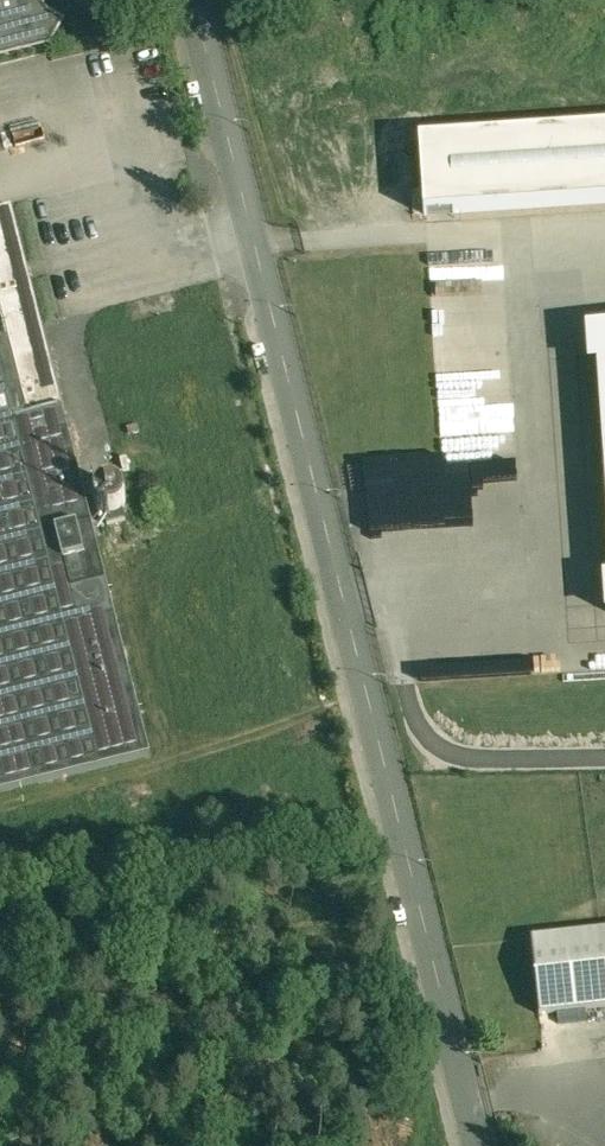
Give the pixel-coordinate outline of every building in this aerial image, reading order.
[(50,48),(66,23),(45,11),(43,0),(0,0),(0,60),(50,48)] [(422,143),(426,211),(604,201),(604,132),(422,143)] [(153,758),(15,204),(0,208),(0,796),(153,758)] [(588,329),(591,364),(600,363),(604,436),(604,328),(588,329)] [(402,536),(417,536),(417,545),(453,545),(453,494),(402,495),(402,536)] [(530,675),(527,613),(509,613),(512,676),(530,675)] [(534,941),(541,1015),(604,1009),(604,934),(534,941)]
